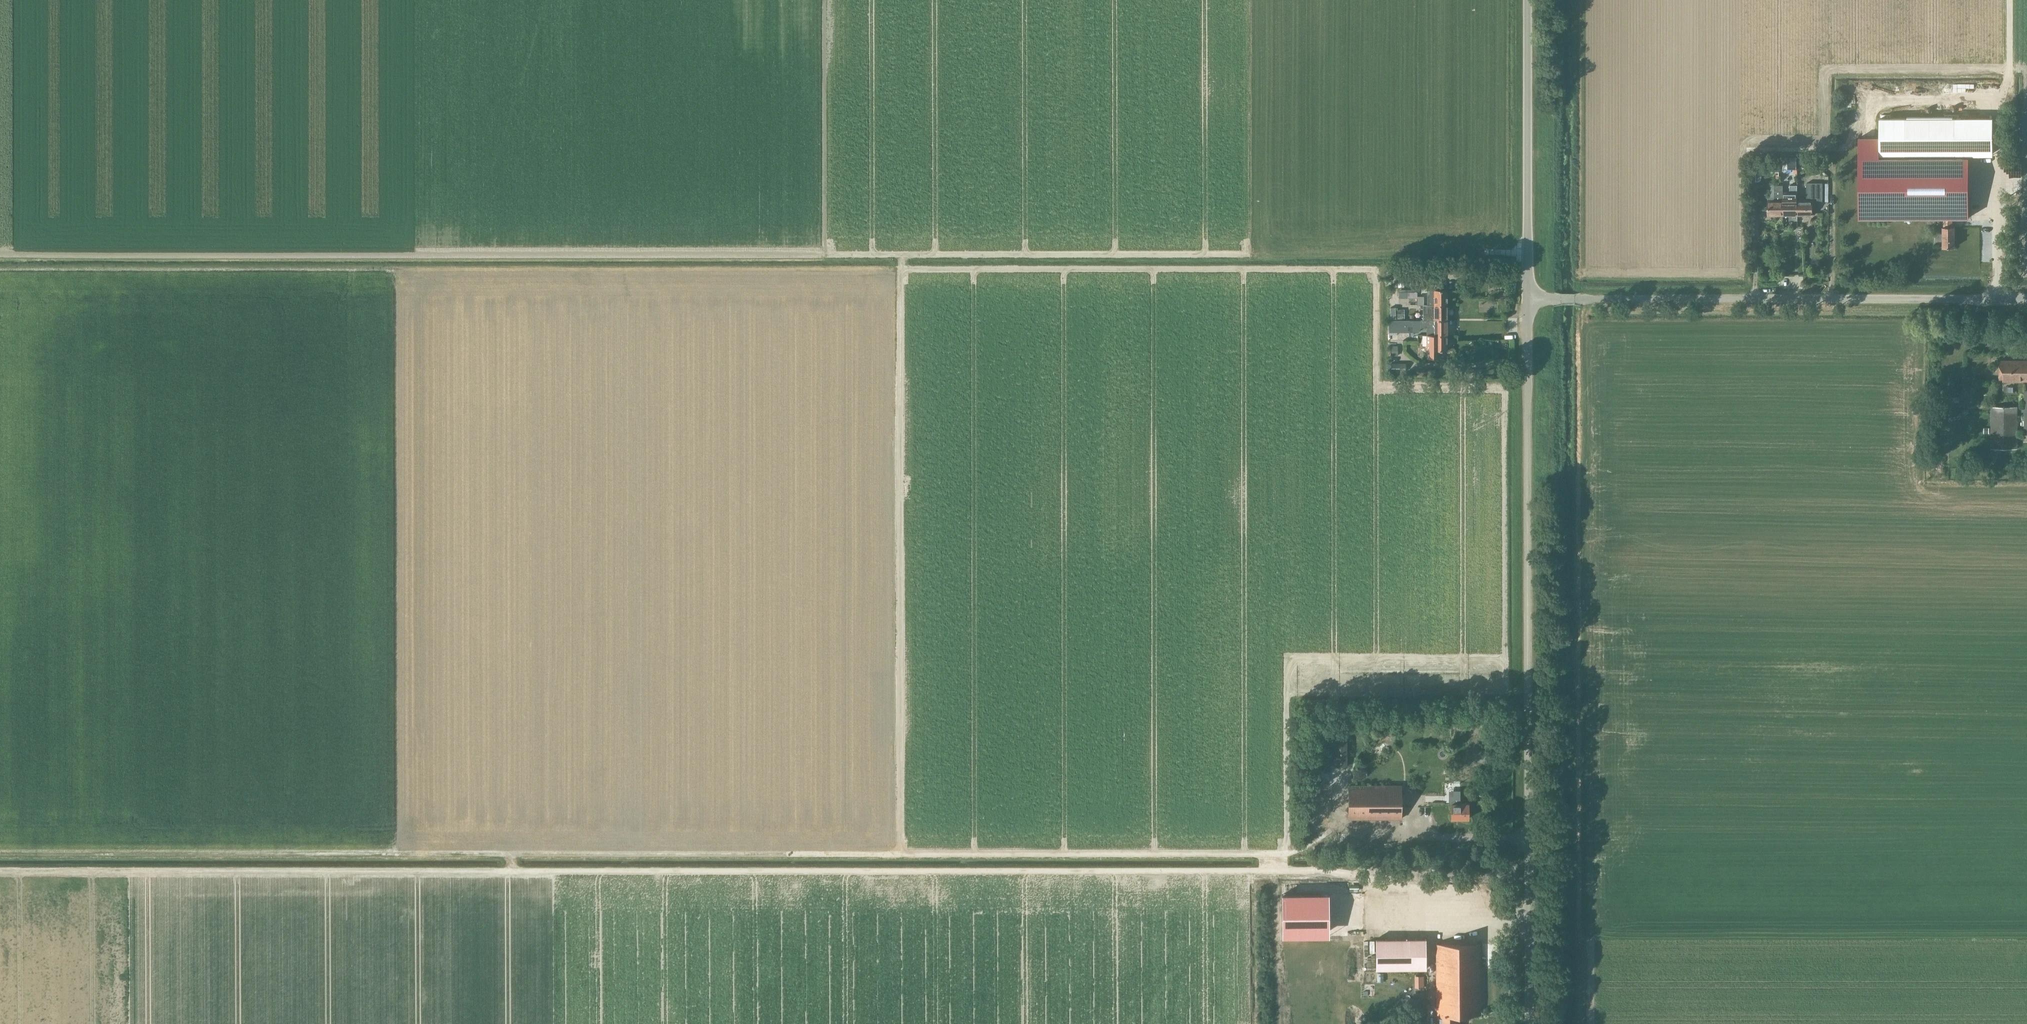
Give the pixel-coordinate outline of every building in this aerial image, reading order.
[(1879,118),(1879,155),(1904,155),(1940,155),(1955,155),(1955,132),(1961,132),(1961,118),(1955,118),(1904,118),(1879,118)] [(1859,158),(1859,218),(1969,217),(1969,197),(1959,197),(1959,155),(1955,155),(1940,155),(1904,155),(1879,155),(1879,158),(1859,158)] [(1750,176),(1760,176),(1760,160),(1760,156),(1751,156),(1751,160),(1750,160),(1750,176)] [(1780,157),(1780,169),(1797,169),(1797,157),(1780,157)] [(1797,200),(1797,215),(1811,215),(1812,215),(1812,201),(1822,201),(1822,182),(1806,182),(1806,200),(1797,200)] [(1782,215),(1782,200),(1782,185),(1774,185),(1774,200),(1768,200),(1767,200),(1768,215),(1782,215)] [(1782,200),(1782,215),(1797,215),(1797,200),(1797,185),(1789,185),(1790,200),(1782,200)] [(1942,227),(1942,247),(1954,247),(1954,227),(1952,227),(1952,220),(1943,220),(1943,227),(1942,227)] [(1441,278),(1420,278),(1419,289),(1420,289),(1420,295),(1427,295),(1427,305),(1434,305),(1446,304),(1446,289),(1441,289),(1441,278)] [(1420,319),(1447,319),(1446,304),(1434,305),(1434,313),(1423,313),(1423,319),(1420,319)] [(1392,319),(1403,319),(1403,309),(1392,309),(1392,319)] [(1434,334),(1447,334),(1447,319),(1420,319),(1420,327),(1434,327),(1434,334)] [(1388,320),(1388,332),(1412,332),(1412,320),(1388,320)] [(1447,334),(1434,334),(1426,334),(1426,357),(1439,357),(1439,350),(1447,350),(1447,334)] [(2026,381),(2026,361),(1999,360),(1999,380),(2026,381)] [(1391,363),(1391,371),(1405,371),(1405,363),(1391,363)] [(2017,448),(2017,406),(1991,406),(1991,448),(2017,448)] [(1401,818),(1401,785),(1348,785),(1348,818),(1401,818)] [(1468,818),(1468,803),(1459,803),(1459,795),(1453,795),(1453,803),(1451,803),(1451,818),(1468,818)] [(1371,889),(1358,888),(1357,897),(1370,898),(1371,889)] [(1320,936),(1319,894),(1282,894),(1282,937),(1320,936)] [(1353,930),(1369,929),(1369,922),(1353,922),(1353,930)] [(1425,938),(1375,938),(1375,968),(1426,968),(1425,938)] [(1480,1013),(1479,943),(1436,944),(1437,1016),(1439,1016),(1439,1023),(1459,1023),(1458,1013),(1480,1013)] [(1418,971),(1419,983),(1430,983),(1429,971),(1418,971)]
